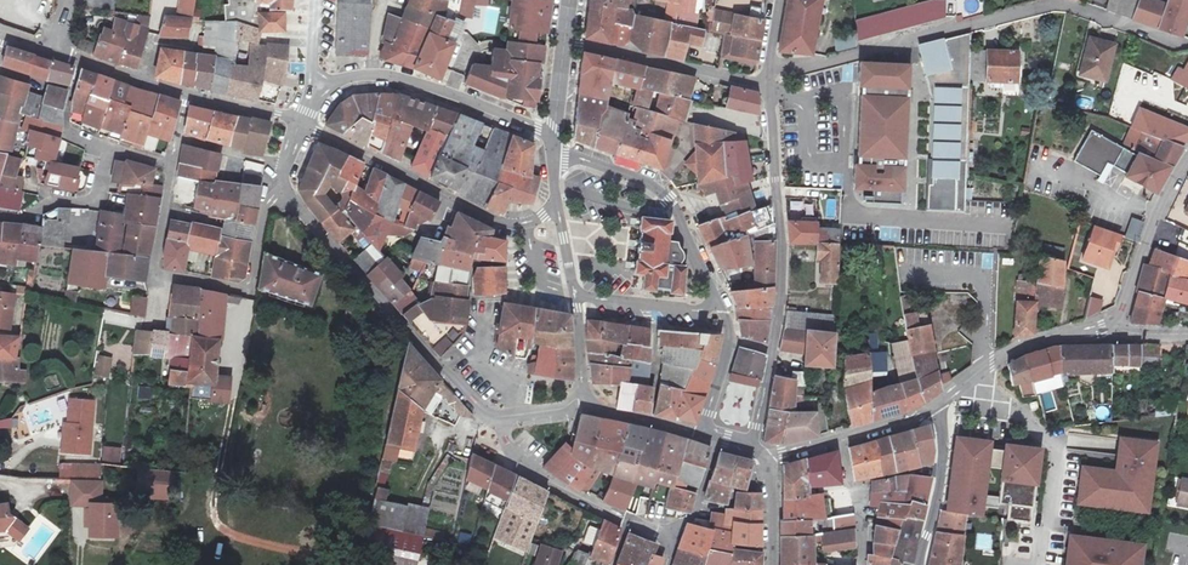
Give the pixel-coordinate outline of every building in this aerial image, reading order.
[(84,8),(117,12),(117,0),(84,0),(84,8)] [(178,18),(192,20),(192,18),(196,0),(181,0),(178,18)] [(256,0),(229,0),(230,6),(227,6),(228,14),(255,14),(256,3),(256,0)] [(256,3),(255,14),(259,14),(283,14),(283,9),(291,9),(291,0),(256,0),(256,3)] [(403,18),(431,28),(414,67),(439,80),(465,21),(452,15),(451,0),(410,0),(403,18)] [(462,14),(474,15),(475,5),(487,6),(488,0),(462,0),(462,14)] [(541,45),(542,30),(546,31),(547,0),(505,0),(507,41),(541,45)] [(626,7),(585,0),(582,0),(580,14),(611,18),(610,23),(632,28),(635,14),(632,8),(626,7)] [(697,14),(698,0),(679,0),(678,2),(677,10),(697,14)] [(786,10),(803,13),(805,0),(788,0),(786,10)] [(803,13),(795,53),(812,55),(822,0),(805,0),(803,13)] [(933,0),(855,21),(855,42),(946,17),(946,0),(934,0),(933,0)] [(1139,0),(1108,0),(1105,10),(1131,19),(1139,0)] [(1170,0),(1139,0),(1131,19),(1158,28),(1170,0)] [(1158,28),(1183,37),(1187,22),(1187,0),(1170,0),(1158,28)] [(369,5),(340,3),(337,52),(366,53),(369,18),(369,5)] [(754,17),(715,9),(712,29),(724,32),(761,39),(766,8),(756,6),(754,17)] [(677,10),(675,23),(688,26),(695,27),(697,14),(677,10)] [(803,13),(786,10),(779,52),(795,53),(803,13)] [(130,14),(127,22),(149,29),(150,17),(130,14)] [(229,22),(236,22),(259,29),(259,14),(255,14),(228,14),(229,22)] [(259,14),(259,29),(283,29),(283,14),(259,14)] [(392,45),(403,18),(388,14),(382,41),(385,42),(392,45)] [(578,35),(608,42),(610,23),(611,18),(580,14),(578,35)] [(635,14),(632,28),(630,40),(641,50),(665,55),(672,22),(635,14)] [(192,21),(192,20),(178,18),(166,17),(159,35),(189,37),(192,21)] [(392,45),(385,42),(380,57),(414,67),(431,28),(403,18),(392,45)] [(147,33),(149,29),(127,22),(117,20),(115,30),(114,35),(129,40),(144,44),(147,33)] [(215,56),(235,60),(236,22),(229,22),(220,23),(216,47),(215,56)] [(288,45),(283,45),(260,42),(259,29),(236,22),(235,60),(227,92),(253,98),(259,80),(282,84),(286,73),(288,45)] [(675,23),(672,22),(665,55),(682,59),(688,26),(675,23)] [(207,24),(206,36),(205,46),(216,47),(220,23),(210,24),(207,24)] [(630,40),(632,28),(610,23),(608,42),(624,43),(630,40)] [(100,46),(96,55),(121,66),(122,64),(129,40),(114,35),(115,30),(107,28),(106,32),(104,31),(100,46)] [(283,29),(259,29),(260,42),(283,45),(283,29)] [(965,214),(969,32),(942,38),(941,35),(913,43),(929,95),(929,103),(928,103),(929,121),(927,121),(928,139),(927,139),(928,159),(927,158),(928,176),(930,177),(930,184),(924,184),(924,212),(965,214)] [(724,33),(720,53),(757,60),(761,40),(724,33)] [(96,55),(100,46),(79,37),(79,49),(96,55)] [(1091,38),(1080,75),(1105,82),(1117,46),(1091,38)] [(129,40),(122,64),(136,68),(144,44),(129,40)] [(545,45),(541,45),(507,41),(506,49),(493,48),(490,65),(473,63),(466,86),(506,100),(523,106),(534,107),(534,101),(537,76),(541,77),(543,63),(545,45)] [(29,73),(33,56),(33,55),(7,47),(2,64),(29,73)] [(155,76),(180,82),(184,52),(161,49),(155,76)] [(578,50),(575,72),(611,80),(615,60),(578,50)] [(180,82),(195,86),(198,54),(184,52),(180,82)] [(971,82),(987,82),(988,53),(972,52),(971,82)] [(988,52),(988,53),(987,82),(1018,83),(1018,52),(988,52)] [(195,86),(210,89),(215,56),(198,54),(195,86)] [(49,62),(33,56),(29,73),(46,78),(49,62)] [(210,89),(227,92),(235,60),(215,56),(210,89)] [(49,62),(46,78),(69,83),(73,67),(50,60),(49,62)] [(640,88),(646,67),(615,60),(611,80),(611,81),(640,88)] [(905,195),(910,65),(856,63),(855,93),(858,93),(856,129),(855,167),(853,167),(851,195),(871,196),(871,200),(862,199),(862,206),(901,207),(902,195),(905,195)] [(646,67),(640,88),(688,100),(694,79),(646,67)] [(1187,88),(1187,73),(1185,72),(1180,69),(1173,79),(1174,80),(1183,85),(1187,88)] [(76,88),(92,93),(98,76),(81,70),(76,88)] [(575,72),(572,92),(608,100),(611,81),(611,80),(575,72)] [(106,108),(108,100),(114,82),(98,76),(92,93),(88,102),(106,108)] [(24,99),(26,92),(28,86),(0,77),(0,93),(24,99)] [(1183,85),(1174,80),(1169,88),(1178,93),(1183,85)] [(122,105),(123,103),(128,85),(114,82),(108,100),(118,103),(122,105)] [(123,103),(130,105),(135,89),(136,87),(128,85),(123,103)] [(46,90),(44,98),(42,104),(62,110),(67,91),(47,86),(46,90)] [(730,87),(725,109),(759,117),(756,94),(730,87)] [(70,121),(83,122),(88,102),(92,93),(76,88),(72,100),(70,121)] [(638,108),(651,112),(676,119),(682,121),(688,100),(640,88),(634,106),(634,107),(638,108)] [(128,111),(140,114),(147,93),(135,89),(130,105),(128,111)] [(38,118),(39,114),(31,111),(35,95),(26,92),(24,99),(20,113),(27,115),(38,118)] [(365,121),(365,116),(374,92),(347,93),(352,114),(365,121)] [(365,116),(383,122),(393,92),(374,92),(365,116)] [(393,92),(383,122),(377,149),(397,159),(410,126),(426,131),(437,108),(428,105),(426,110),(415,106),(405,103),(407,98),(393,92)] [(567,137),(594,146),(600,112),(602,113),(606,107),(608,100),(572,92),(567,137)] [(24,99),(0,93),(0,119),(18,122),(20,113),(24,99)] [(140,114),(152,117),(158,96),(147,93),(140,114)] [(339,130),(352,114),(347,93),(333,101),(320,121),(339,130)] [(44,98),(35,95),(31,111),(39,114),(42,104),(44,98)] [(159,95),(158,96),(152,117),(149,125),(147,133),(168,140),(180,102),(159,95)] [(416,101),(407,98),(405,103),(415,106),(416,101)] [(100,126),(109,129),(118,103),(108,100),(106,108),(100,126)] [(428,105),(416,101),(415,106),(426,110),(428,105)] [(106,108),(88,102),(83,122),(100,129),(100,126),(106,108)] [(122,105),(118,103),(109,129),(121,132),(128,111),(130,105),(123,103),(122,105)] [(62,125),(62,110),(42,104),(39,114),(38,118),(62,125)] [(206,138),(211,112),(190,107),(185,133),(206,140),(206,138)] [(594,146),(616,153),(627,118),(628,114),(606,107),(602,113),(600,112),(594,146)] [(437,108),(426,131),(448,139),(458,116),(437,108)] [(642,162),(648,140),(637,137),(639,131),(644,133),(651,112),(638,108),(634,120),(627,118),(616,153),(642,162)] [(1132,128),(1183,148),(1187,140),(1187,118),(1186,117),(1181,126),(1140,110),(1132,128)] [(147,133),(149,125),(138,122),(140,114),(128,111),(121,132),(118,140),(142,148),(147,133)] [(236,118),(211,112),(206,138),(229,146),(236,118)] [(651,112),(644,133),(649,134),(648,140),(642,162),(662,169),(676,119),(651,112)] [(149,125),(152,117),(140,114),(138,122),(149,125)] [(339,130),(366,144),(365,121),(352,114),(339,130)] [(61,129),(62,125),(38,118),(27,115),(23,128),(59,139),(61,129)] [(236,118),(229,146),(242,149),(241,152),(262,155),(270,123),(251,117),(250,119),(237,116),(236,118)] [(365,116),(365,121),(366,144),(377,149),(383,122),(365,116)] [(441,155),(456,162),(463,146),(459,144),(470,120),(458,116),(448,139),(441,155)] [(14,136),(17,127),(18,122),(0,119),(0,134),(14,136)] [(495,129),(470,120),(459,144),(463,146),(456,162),(466,168),(456,190),(464,194),(479,163),(495,129)] [(693,124),(698,185),(726,178),(723,160),(721,143),(735,141),(734,133),(693,124)] [(55,162),(59,139),(23,128),(19,143),(27,146),(25,156),(34,158),(53,162),(55,162)] [(1132,128),(1124,147),(1172,168),(1183,148),(1132,128)] [(495,129),(479,163),(500,171),(495,183),(505,188),(501,200),(535,203),(540,179),(537,178),(530,175),(534,145),(495,129)] [(430,178),(431,176),(441,155),(448,139),(426,131),(411,165),(410,167),(430,178)] [(1113,166),(1123,148),(1093,131),(1074,163),(1100,177),(1107,163),(1113,166)] [(14,136),(0,134),(0,149),(10,151),(14,136)] [(341,215),(345,212),(349,201),(353,191),(337,182),(347,156),(335,150),(311,140),(290,187),(305,209),(316,220),(331,207),(341,215)] [(744,141),(735,141),(721,143),(723,160),(746,155),(744,141)] [(184,145),(180,166),(212,170),(217,171),(220,155),(184,145)] [(1123,148),(1113,166),(1114,167),(1127,174),(1126,177),(1157,194),(1172,168),(1124,147),(1123,148)] [(441,155),(431,176),(456,190),(466,168),(456,162),(441,155)] [(751,181),(746,155),(723,160),(726,178),(732,177),(735,184),(747,182),(751,181)] [(20,191),(23,177),(16,175),(20,160),(6,156),(0,178),(0,187),(20,191)] [(363,164),(347,156),(337,182),(353,191),(354,186),(363,164)] [(121,193),(130,194),(159,197),(160,185),(150,185),(153,168),(125,160),(124,163),(122,183),(121,193)] [(262,175),(264,164),(246,161),(245,172),(262,175)] [(55,162),(53,162),(47,180),(49,180),(47,185),(73,190),(79,167),(55,162)] [(114,182),(122,183),(124,163),(116,162),(114,182)] [(496,210),(501,200),(505,188),(495,183),(500,171),(479,163),(464,194),(486,206),(487,205),(496,210)] [(1104,186),(1114,167),(1113,166),(1107,163),(1100,177),(1097,182),(1104,186)] [(178,177),(197,182),(208,185),(212,170),(180,166),(178,177)] [(364,192),(362,191),(356,205),(373,215),(388,176),(374,169),(364,192)] [(214,185),(215,182),(217,171),(212,170),(208,185),(214,186),(214,185)] [(373,215),(390,224),(390,222),(396,206),(404,184),(388,176),(373,215)] [(174,202),(193,207),(197,182),(178,177),(174,202)] [(732,177),(726,178),(727,186),(735,184),(732,177)] [(720,198),(727,220),(747,211),(755,209),(748,188),(747,182),(735,184),(727,186),(726,178),(698,185),(698,192),(705,190),(706,196),(717,191),(720,198)] [(220,217),(224,201),(212,199),(214,185),(214,186),(208,185),(197,182),(193,207),(207,210),(207,214),(220,217)] [(215,182),(214,185),(212,199),(224,201),(228,184),(215,182)] [(241,185),(238,203),(237,208),(239,208),(236,222),(223,218),(220,238),(250,244),(260,186),(241,184),(241,185)] [(241,185),(228,184),(224,201),(238,203),(241,185)] [(418,192),(404,184),(396,206),(402,208),(405,209),(410,211),(418,192)] [(354,186),(353,191),(349,201),(356,205),(362,191),(359,189),(354,186)] [(19,212),(23,191),(20,191),(0,187),(0,210),(19,212)] [(434,200),(418,192),(410,211),(405,209),(399,224),(390,222),(385,235),(406,235),(414,224),(423,223),(434,200)] [(159,197),(130,194),(126,224),(129,225),(125,256),(146,259),(153,260),(158,226),(156,226),(159,212),(155,212),(159,197)] [(238,203),(224,201),(220,217),(223,218),(236,222),(239,208),(237,208),(238,203)] [(366,235),(373,215),(356,205),(349,201),(345,212),(358,227),(366,235)] [(755,209),(747,211),(750,221),(773,215),(772,206),(755,210),(755,209)] [(340,243),(354,231),(341,215),(331,207),(316,220),(340,243)] [(45,214),(44,223),(41,244),(63,247),(67,208),(60,208),(45,214)] [(471,233),(491,237),(492,229),(451,209),(445,225),(440,224),(432,239),(415,234),(404,255),(412,257),(432,256),(443,261),(446,251),(451,248),(468,255),(471,233)] [(103,211),(98,252),(121,255),(124,228),(121,227),(122,216),(107,212),(103,211)] [(699,226),(709,247),(745,234),(754,231),(774,224),(773,215),(750,221),(747,211),(727,220),(725,221),(724,217),(699,226)] [(354,231),(358,227),(345,212),(341,215),(354,231)] [(374,244),(379,249),(385,235),(390,224),(373,215),(366,235),(374,244)] [(654,294),(655,288),(667,289),(667,294),(682,296),(685,267),(679,267),(679,264),(681,261),(682,258),(682,253),(679,250),(677,247),(676,242),(667,242),(668,233),(670,234),(671,221),(638,218),(636,232),(639,232),(637,261),(633,261),(632,271),(632,276),(642,276),(640,292),(654,294)] [(187,242),(190,223),(176,219),(175,223),(170,222),(167,237),(187,242)] [(1138,242),(1145,224),(1133,219),(1126,238),(1138,242)] [(34,221),(25,224),(18,264),(22,264),(23,258),(37,260),(40,244),(41,244),(44,223),(34,221)] [(818,242),(818,229),(818,224),(788,222),(790,243),(818,244),(818,242)] [(3,223),(1,240),(0,240),(0,262),(18,264),(25,224),(21,225),(3,223)] [(187,246),(215,252),(217,238),(218,230),(190,223),(187,242),(167,237),(164,255),(164,268),(182,271),(187,246)] [(774,224),(754,231),(755,266),(755,282),(755,289),(772,289),(775,239),(774,224)] [(1122,236),(1096,227),(1085,259),(1106,266),(1112,248),(1117,249),(1122,236)] [(840,230),(818,229),(818,242),(838,243),(840,243),(840,241),(840,230)] [(504,241),(491,237),(471,233),(468,255),(469,256),(469,258),(505,261),(504,241)] [(749,266),(745,234),(709,247),(720,269),(749,266)] [(246,265),(250,244),(220,238),(217,238),(215,252),(214,259),(246,265)] [(838,284),(838,243),(818,242),(818,244),(817,260),(822,260),(821,284),(838,284)] [(355,261),(368,274),(387,258),(379,249),(374,244),(355,261)] [(1041,257),(1062,262),(1064,250),(1043,247),(1041,257)] [(446,251),(443,261),(468,271),(469,258),(469,256),(468,255),(451,248),(446,251)] [(123,255),(121,255),(98,252),(75,249),(66,301),(76,303),(78,285),(104,289),(106,275),(144,281),(146,259),(125,256),(123,255)] [(1157,249),(1150,266),(1170,273),(1176,257),(1157,249)] [(263,253),(258,289),(309,306),(320,274),(263,253)] [(432,256),(412,257),(403,275),(387,258),(368,274),(394,304),(413,285),(414,286),(423,272),(432,256)] [(1062,262),(1041,257),(1037,284),(1018,282),(1017,309),(1016,338),(1033,334),(1036,306),(1060,308),(1062,286),(1058,287),(1062,262)] [(1170,273),(1187,280),(1187,261),(1176,257),(1170,273)] [(244,278),(246,265),(214,259),(212,277),(236,282),(244,278)] [(466,286),(468,271),(443,261),(438,277),(466,286)] [(1113,261),(1109,272),(1100,269),(1093,291),(1113,297),(1124,265),(1113,261)] [(1145,264),(1141,280),(1167,287),(1170,273),(1150,266),(1145,264)] [(505,294),(504,267),(477,268),(474,276),(475,295),(505,294)] [(32,293),(35,273),(29,272),(26,292),(28,293),(32,293)] [(1164,297),(1177,301),(1179,296),(1187,297),(1187,280),(1170,273),(1167,287),(1164,297)] [(464,299),(466,286),(438,277),(434,293),(464,299)] [(1137,293),(1140,294),(1164,300),(1164,297),(1167,287),(1141,280),(1137,293)] [(729,285),(732,292),(755,289),(755,282),(729,285)] [(394,304),(403,314),(422,295),(414,286),(413,285),(394,304)] [(169,326),(168,333),(195,337),(201,290),(176,286),(171,319),(175,319),(174,327),(169,326)] [(732,292),(738,307),(770,309),(772,289),(755,289),(732,292)] [(224,294),(201,290),(195,337),(219,340),(224,294)] [(15,294),(0,291),(0,326),(9,328),(15,294)] [(467,300),(464,299),(434,293),(424,296),(422,295),(403,314),(430,344),(427,347),(438,359),(454,341),(463,333),(467,300)] [(1161,312),(1164,300),(1140,294),(1136,306),(1161,312)] [(144,318),(147,300),(134,297),(131,315),(144,318)] [(498,347),(515,357),(521,306),(505,303),(501,325),(500,333),(498,347)] [(527,360),(534,342),(535,327),(536,309),(521,306),(515,357),(521,360),(527,360)] [(1161,312),(1136,306),(1131,324),(1157,325),(1161,312)] [(769,321),(770,309),(738,307),(737,307),(738,320),(740,320),(769,321)] [(1004,344),(1016,338),(1017,309),(1007,308),(1004,344)] [(536,309),(535,327),(572,337),(570,315),(536,309)] [(972,368),(974,345),(933,351),(927,312),(904,315),(907,343),(909,355),(922,403),(923,402),(940,390),(939,386),(951,381),(951,380),(972,368)] [(1085,320),(1087,312),(1078,312),(1078,322),(1085,320)] [(807,332),(830,334),(830,321),(808,317),(786,315),(784,330),(807,332)] [(769,321),(740,320),(743,338),(767,344),(769,321)] [(587,321),(588,351),(617,351),(619,337),(601,338),(601,322),(587,321)] [(627,338),(628,325),(601,322),(601,338),(619,337),(627,338)] [(628,325),(627,338),(625,351),(624,363),(648,362),(650,329),(628,325)] [(573,352),(572,337),(535,327),(534,342),(540,344),(573,352)] [(681,347),(679,364),(692,366),(706,334),(702,334),(657,329),(656,345),(665,346),(681,347)] [(780,350),(805,354),(807,332),(784,330),(780,350)] [(150,355),(152,331),(139,332),(138,331),(136,355),(150,355)] [(169,384),(190,387),(195,337),(168,333),(165,333),(152,331),(150,355),(172,358),(170,380),(169,384)] [(807,332),(805,354),(805,364),(833,366),(835,334),(830,334),(807,332)] [(663,363),(661,385),(682,391),(688,375),(709,382),(711,376),(713,367),(721,335),(706,334),(692,366),(679,364),(663,363)] [(24,382),(24,371),(17,370),(19,358),(15,358),(16,337),(0,337),(0,380),(24,382)] [(213,393),(227,394),(229,378),(215,376),(219,340),(195,337),(190,387),(189,397),(212,399),(213,393)] [(458,341),(441,356),(452,368),(469,352),(458,341)] [(901,356),(909,355),(907,343),(899,344),(901,356)] [(399,391),(423,412),(441,380),(409,344),(409,346),(399,391)] [(574,363),(573,352),(540,344),(538,359),(535,359),(533,366),(530,366),(529,372),(572,380),(574,363)] [(1146,345),(1147,365),(1161,364),(1159,344),(1146,345)] [(984,358),(974,345),(972,368),(974,367),(984,358)] [(663,363),(679,364),(681,347),(665,346),(663,363)] [(1060,361),(1063,373),(1070,373),(1112,370),(1112,364),(1112,346),(1060,347),(1060,361)] [(1112,346),(1112,364),(1140,365),(1141,346),(1112,346)] [(1025,357),(1034,379),(1060,373),(1063,373),(1060,361),(1060,347),(1054,347),(1025,357)] [(737,361),(762,371),(765,356),(740,349),(737,361)] [(590,365),(592,365),(624,364),(624,363),(625,351),(617,351),(588,351),(590,365)] [(872,352),(872,371),(888,371),(888,353),(872,352)] [(97,353),(95,365),(110,368),(113,357),(97,353)] [(871,402),(871,392),(870,354),(846,357),(844,385),(848,409),(871,402)] [(907,410),(922,403),(909,355),(901,356),(896,357),(901,385),(894,387),(896,413),(907,410)] [(1012,384),(1034,379),(1025,357),(1008,365),(1010,371),(1012,384)] [(737,361),(733,374),(757,381),(760,382),(762,371),(737,361)] [(624,363),(624,364),(622,385),(638,386),(648,387),(651,362),(648,362),(624,363)] [(622,385),(624,364),(592,365),(593,382),(622,385)] [(796,412),(796,404),(795,394),(804,395),(804,385),(806,386),(805,372),(795,371),(794,381),(781,379),(782,371),(777,370),(763,442),(780,443),(787,412),(796,412)] [(703,398),(709,382),(688,375),(682,391),(703,398)] [(638,386),(622,385),(618,407),(634,410),(638,386)] [(678,419),(678,417),(682,391),(661,385),(654,415),(678,419)] [(152,388),(139,386),(137,398),(150,400),(152,388)] [(638,386),(634,410),(650,413),(653,387),(648,387),(638,386)] [(894,387),(871,392),(871,402),(872,420),(896,413),(894,387)] [(423,412),(399,391),(387,445),(414,451),(423,412)] [(682,391),(678,417),(695,422),(703,398),(682,391)] [(460,412),(470,413),(451,392),(446,397),(460,412)] [(795,394),(796,404),(817,404),(816,397),(804,397),(804,395),(795,394)] [(90,399),(67,398),(66,422),(66,436),(61,436),(60,451),(89,451),(90,399)] [(871,402),(848,409),(852,426),(872,420),(871,402)] [(1154,403),(1153,417),(1177,415),(1179,404),(1154,403)] [(817,412),(796,412),(787,412),(780,443),(817,434),(817,412)] [(581,416),(571,447),(570,451),(587,464),(594,441),(601,420),(581,416)] [(614,423),(601,420),(594,441),(602,443),(600,449),(606,450),(606,449),(614,423)] [(614,423),(606,449),(619,452),(621,443),(624,444),(629,426),(614,423)] [(912,430),(920,466),(932,463),(934,449),(929,425),(912,430)] [(629,480),(635,463),(638,453),(641,454),(648,430),(629,426),(624,444),(615,475),(629,480)] [(648,430),(641,454),(638,465),(635,463),(629,480),(615,475),(612,474),(603,501),(624,510),(638,484),(653,489),(654,485),(658,468),(656,468),(665,435),(648,430)] [(908,468),(920,466),(912,430),(900,433),(908,468)] [(896,471),(908,468),(900,433),(889,436),(896,471)] [(979,504),(1005,507),(1004,520),(1029,523),(1038,443),(1006,439),(971,435),(948,433),(939,509),(964,513),(978,513),(979,504)] [(687,440),(665,435),(656,468),(658,468),(654,485),(672,487),(687,440)] [(882,474),(896,471),(889,436),(877,440),(882,474)] [(1077,464),(1072,504),(1078,505),(1145,513),(1154,441),(1114,436),(1113,445),(1112,458),(1110,468),(1077,464)] [(711,448),(687,440),(672,487),(682,489),(685,481),(698,485),(711,448)] [(882,474),(877,440),(849,448),(855,480),(882,474)] [(619,452),(606,449),(606,450),(600,449),(602,443),(594,441),(587,464),(570,451),(571,447),(566,444),(544,468),(560,479),(578,489),(593,466),(612,474),(615,475),(624,444),(621,443),(619,452)] [(104,447),(103,462),(119,463),(121,449),(104,447)] [(382,468),(393,470),(396,453),(386,451),(382,468)] [(808,480),(808,486),(841,483),(836,452),(807,461),(808,480)] [(728,486),(735,457),(720,453),(706,501),(727,505),(731,486),(728,486)] [(473,455),(470,467),(489,476),(492,465),(473,455)] [(753,462),(735,457),(728,486),(731,486),(747,489),(753,462)] [(784,467),(784,484),(808,480),(807,461),(807,460),(784,467)] [(74,478),(75,463),(76,463),(57,462),(56,477),(67,478),(74,478)] [(75,463),(74,478),(99,479),(100,465),(75,463)] [(483,508),(504,513),(516,477),(495,466),(483,508)] [(170,471),(150,470),(149,499),(169,500),(170,471)] [(873,482),(872,492),(888,490),(909,492),(914,475),(907,474),(873,482)] [(872,508),(881,508),(881,504),(925,507),(928,507),(935,477),(914,475),(909,492),(888,490),(872,492),(872,508)] [(517,535),(514,545),(528,552),(548,493),(519,478),(509,509),(524,515),(517,535)] [(808,486),(808,480),(784,484),(784,500),(809,498),(809,494),(808,486)] [(1183,480),(1178,505),(1187,507),(1187,481),(1183,480)] [(71,506),(85,506),(85,526),(91,526),(90,537),(117,537),(117,504),(101,504),(102,482),(72,481),(71,506)] [(403,532),(422,537),(425,528),(430,507),(430,505),(409,500),(408,503),(387,498),(389,486),(379,483),(376,499),(409,507),(403,532)] [(695,493),(682,489),(672,487),(669,497),(666,508),(689,512),(695,493)] [(784,500),(785,520),(810,518),(820,518),(826,517),(853,516),(847,490),(809,494),(809,498),(784,500)] [(666,508),(669,497),(652,494),(647,514),(663,516),(666,508)] [(739,494),(734,509),(760,511),(762,511),(760,494),(739,494)] [(430,505),(430,507),(455,513),(457,502),(432,497),(430,505)] [(409,507),(376,499),(370,524),(384,527),(403,532),(409,507)] [(1,533),(14,543),(26,528),(5,513),(3,501),(0,502),(0,533),(1,533)] [(921,522),(925,507),(881,504),(881,508),(879,516),(901,519),(921,522)] [(936,508),(933,528),(962,532),(964,513),(939,509),(936,508)] [(760,511),(734,509),(731,509),(731,517),(714,513),(713,515),(710,530),(732,534),(734,522),(760,524),(760,511)] [(826,517),(827,532),(854,530),(853,516),(826,517)] [(879,516),(878,525),(899,529),(901,519),(879,516)] [(811,534),(810,518),(785,520),(782,520),(782,536),(810,534),(811,534)] [(811,534),(820,533),(820,518),(810,518),(811,534)] [(921,522),(901,519),(899,529),(897,539),(917,543),(921,522)] [(592,557),(610,563),(621,531),(620,529),(605,521),(592,557)] [(732,554),(733,552),(733,545),(761,546),(760,524),(734,522),(732,534),(710,530),(706,550),(732,554)] [(878,525),(875,544),(895,546),(897,539),(899,529),(878,525)] [(705,555),(706,550),(710,530),(689,526),(687,528),(679,549),(705,555)] [(422,537),(403,532),(384,527),(375,560),(395,564),(415,564),(422,537)] [(962,532),(933,528),(929,527),(924,564),(957,564),(962,532)] [(425,528),(422,537),(442,541),(445,533),(425,528)] [(514,545),(517,535),(503,529),(500,539),(514,545)] [(856,546),(854,530),(827,532),(820,533),(823,549),(856,546)] [(1065,531),(1061,564),(1139,564),(1142,542),(1073,532),(1065,531)] [(619,564),(649,564),(652,555),(656,545),(630,533),(619,564)] [(978,533),(976,549),(991,551),(993,535),(978,533)] [(781,564),(810,564),(810,534),(782,536),(781,564)] [(895,546),(892,560),(912,564),(917,543),(897,539),(895,546)] [(1029,557),(1029,542),(1004,542),(1004,553),(1015,553),(1015,557),(1029,557)] [(544,544),(540,556),(559,563),(563,551),(544,544)] [(875,544),(875,555),(868,555),(868,564),(891,564),(892,560),(895,546),(875,544)] [(589,553),(579,549),(573,564),(585,564),(589,553)] [(676,564),(704,564),(705,555),(679,549),(673,564),(676,564)] [(732,554),(706,550),(705,555),(704,564),(732,564),(732,554)] [(733,552),(732,554),(732,564),(762,564),(763,554),(733,552)] [(663,558),(652,555),(649,564),(661,564),(663,558)] [(537,564),(559,564),(559,563),(540,556),(537,564)]
